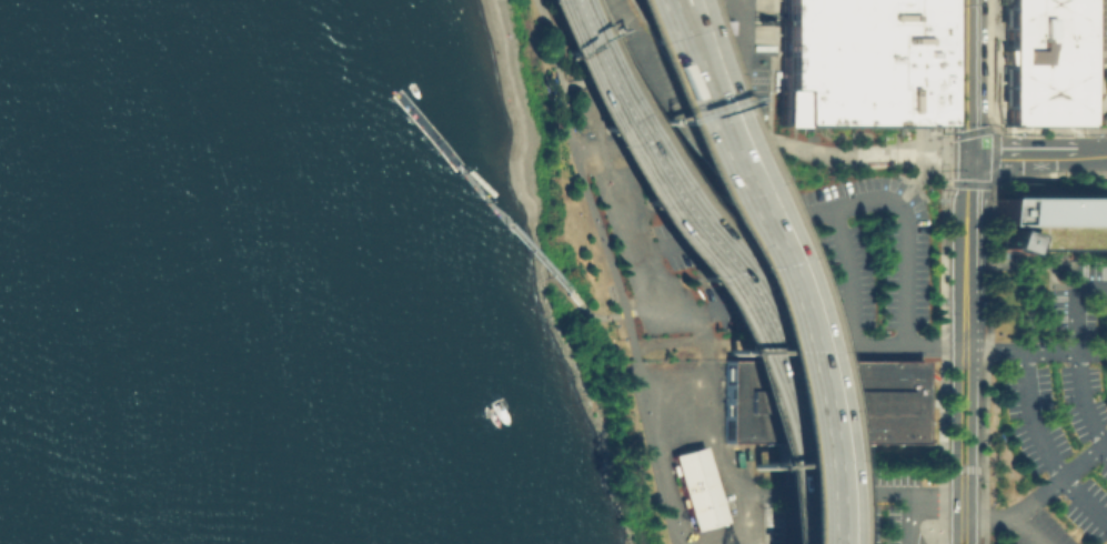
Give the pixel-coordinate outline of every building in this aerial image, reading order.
[(781,92),(781,0),(943,0),(943,127),(796,127),(796,92),(781,92)] [(1005,128),(1006,0),(1082,0),(1081,128),(1005,128)] [(1105,41),(1106,41),(1106,56),(1085,56),(1084,32),(1105,32),(1105,41)] [(995,200),(1106,200),(1106,253),(1015,253),(1014,258),(994,251),(1000,231),(1002,232),(1002,228),(995,228),(995,200)] [(727,442),(727,359),(924,360),(923,443),(727,442)] [(727,521),(695,531),(673,454),(705,445),(727,521)]
